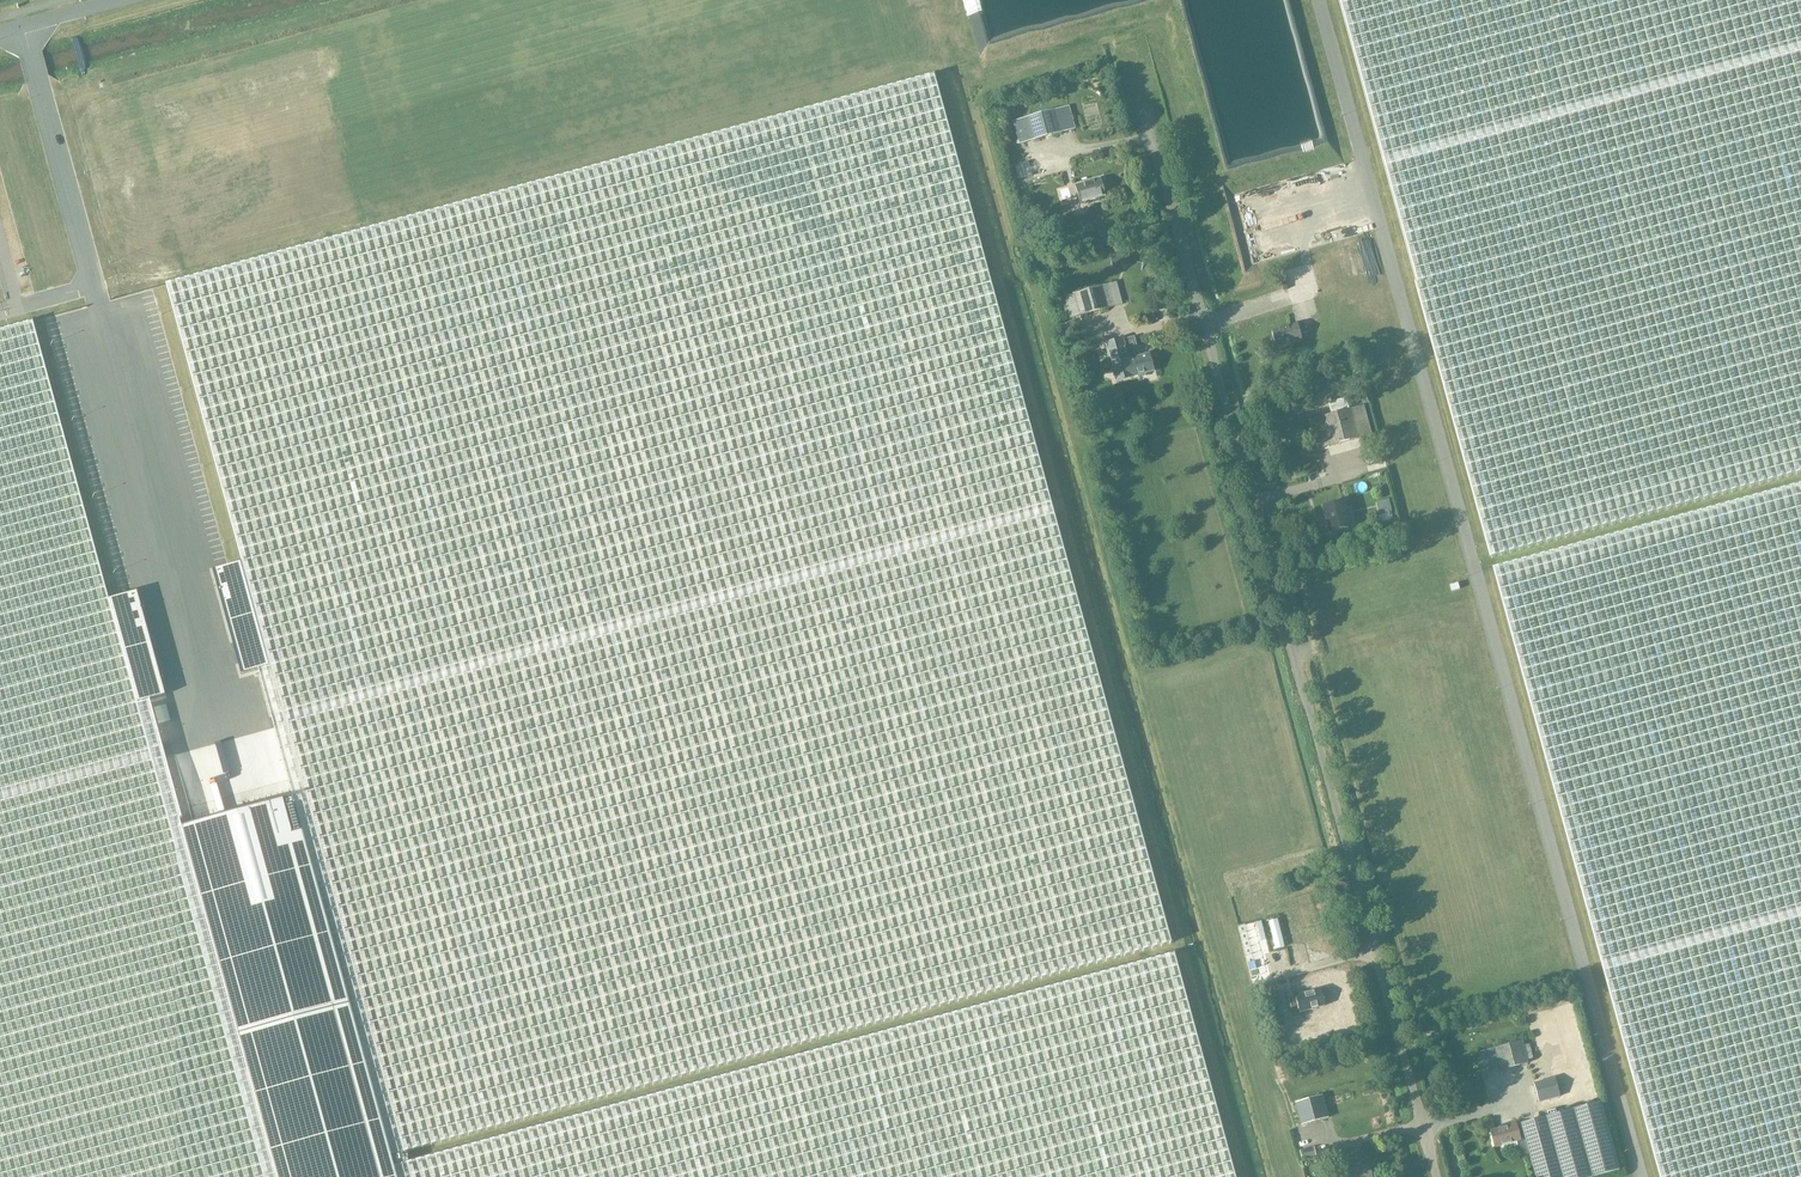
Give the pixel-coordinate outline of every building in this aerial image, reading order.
[(750,13),(789,3),(788,0),(747,0),(750,13)] [(1491,558),(1800,473),(1800,0),(1338,0),(1491,558)] [(165,286),(240,559),(269,666),(258,669),(292,793),(397,1176),(1235,1176),(1174,954),(406,1163),(403,1153),(1171,944),(933,76),(165,286)] [(540,81),(501,92),(508,117),(547,106),(540,81)] [(1068,106),(1013,121),(1019,144),(1075,129),(1068,106)] [(490,132),(451,143),(458,168),(497,157),(490,132)] [(451,143),(413,153),(420,178),(458,168),(451,143)] [(1105,195),(1100,179),(1075,186),(1075,187),(1068,188),(1070,197),(1077,195),(1079,202),(1105,195)] [(1116,282),(1060,297),(1067,319),(1122,304),(1116,282)] [(181,823),(147,699),(135,702),(106,596),(30,321),(30,319),(0,328),(0,1176),(278,1176),(181,823)] [(1297,324),(1271,331),(1275,347),(1301,341),(1300,334),(1306,332),(1304,323),(1297,325),(1297,324)] [(1122,340),(1106,344),(1112,368),(1111,369),(1113,378),(1115,377),(1116,381),(1137,375),(1138,377),(1145,375),(1145,373),(1153,371),(1149,355),(1137,358),(1132,339),(1123,342),(1122,340)] [(1362,406),(1307,420),(1314,449),(1330,446),(1357,439),(1369,435),(1362,406)] [(1494,569),(1661,1176),(1800,1176),(1800,485),(1494,569)] [(1342,502),(1323,506),(1329,532),(1348,528),(1342,502)] [(240,559),(211,567),(240,674),(258,669),(269,666),(240,559)] [(1451,590),(1459,587),(1458,582),(1450,584),(1451,590)] [(133,588),(106,596),(135,702),(147,699),(162,695),(133,588)] [(181,823),(278,1176),(397,1176),(292,793),(181,823)] [(1324,1005),(1320,989),(1294,996),(1288,998),(1290,1007),(1297,1005),(1299,1012),(1324,1005)] [(1499,1071),(1526,1064),(1520,1042),(1493,1048),(1499,1071)] [(1537,1102),(1558,1096),(1552,1077),(1531,1083),(1537,1102)] [(1328,1117),(1322,1095),(1295,1102),(1301,1125),(1328,1117)] [(1618,1171),(1600,1102),(1558,1113),(1557,1108),(1544,1111),(1546,1117),(1522,1123),(1516,1125),(1515,1124),(1490,1131),(1494,1147),(1524,1139),(1535,1176),(1596,1176),(1618,1171)] [(1319,1130),(1320,1139),(1327,1138),(1326,1129),(1319,1130)] [(1368,1164),(1342,1171),(1342,1172),(1336,1174),(1337,1176),(1372,1176),(1368,1164)]
